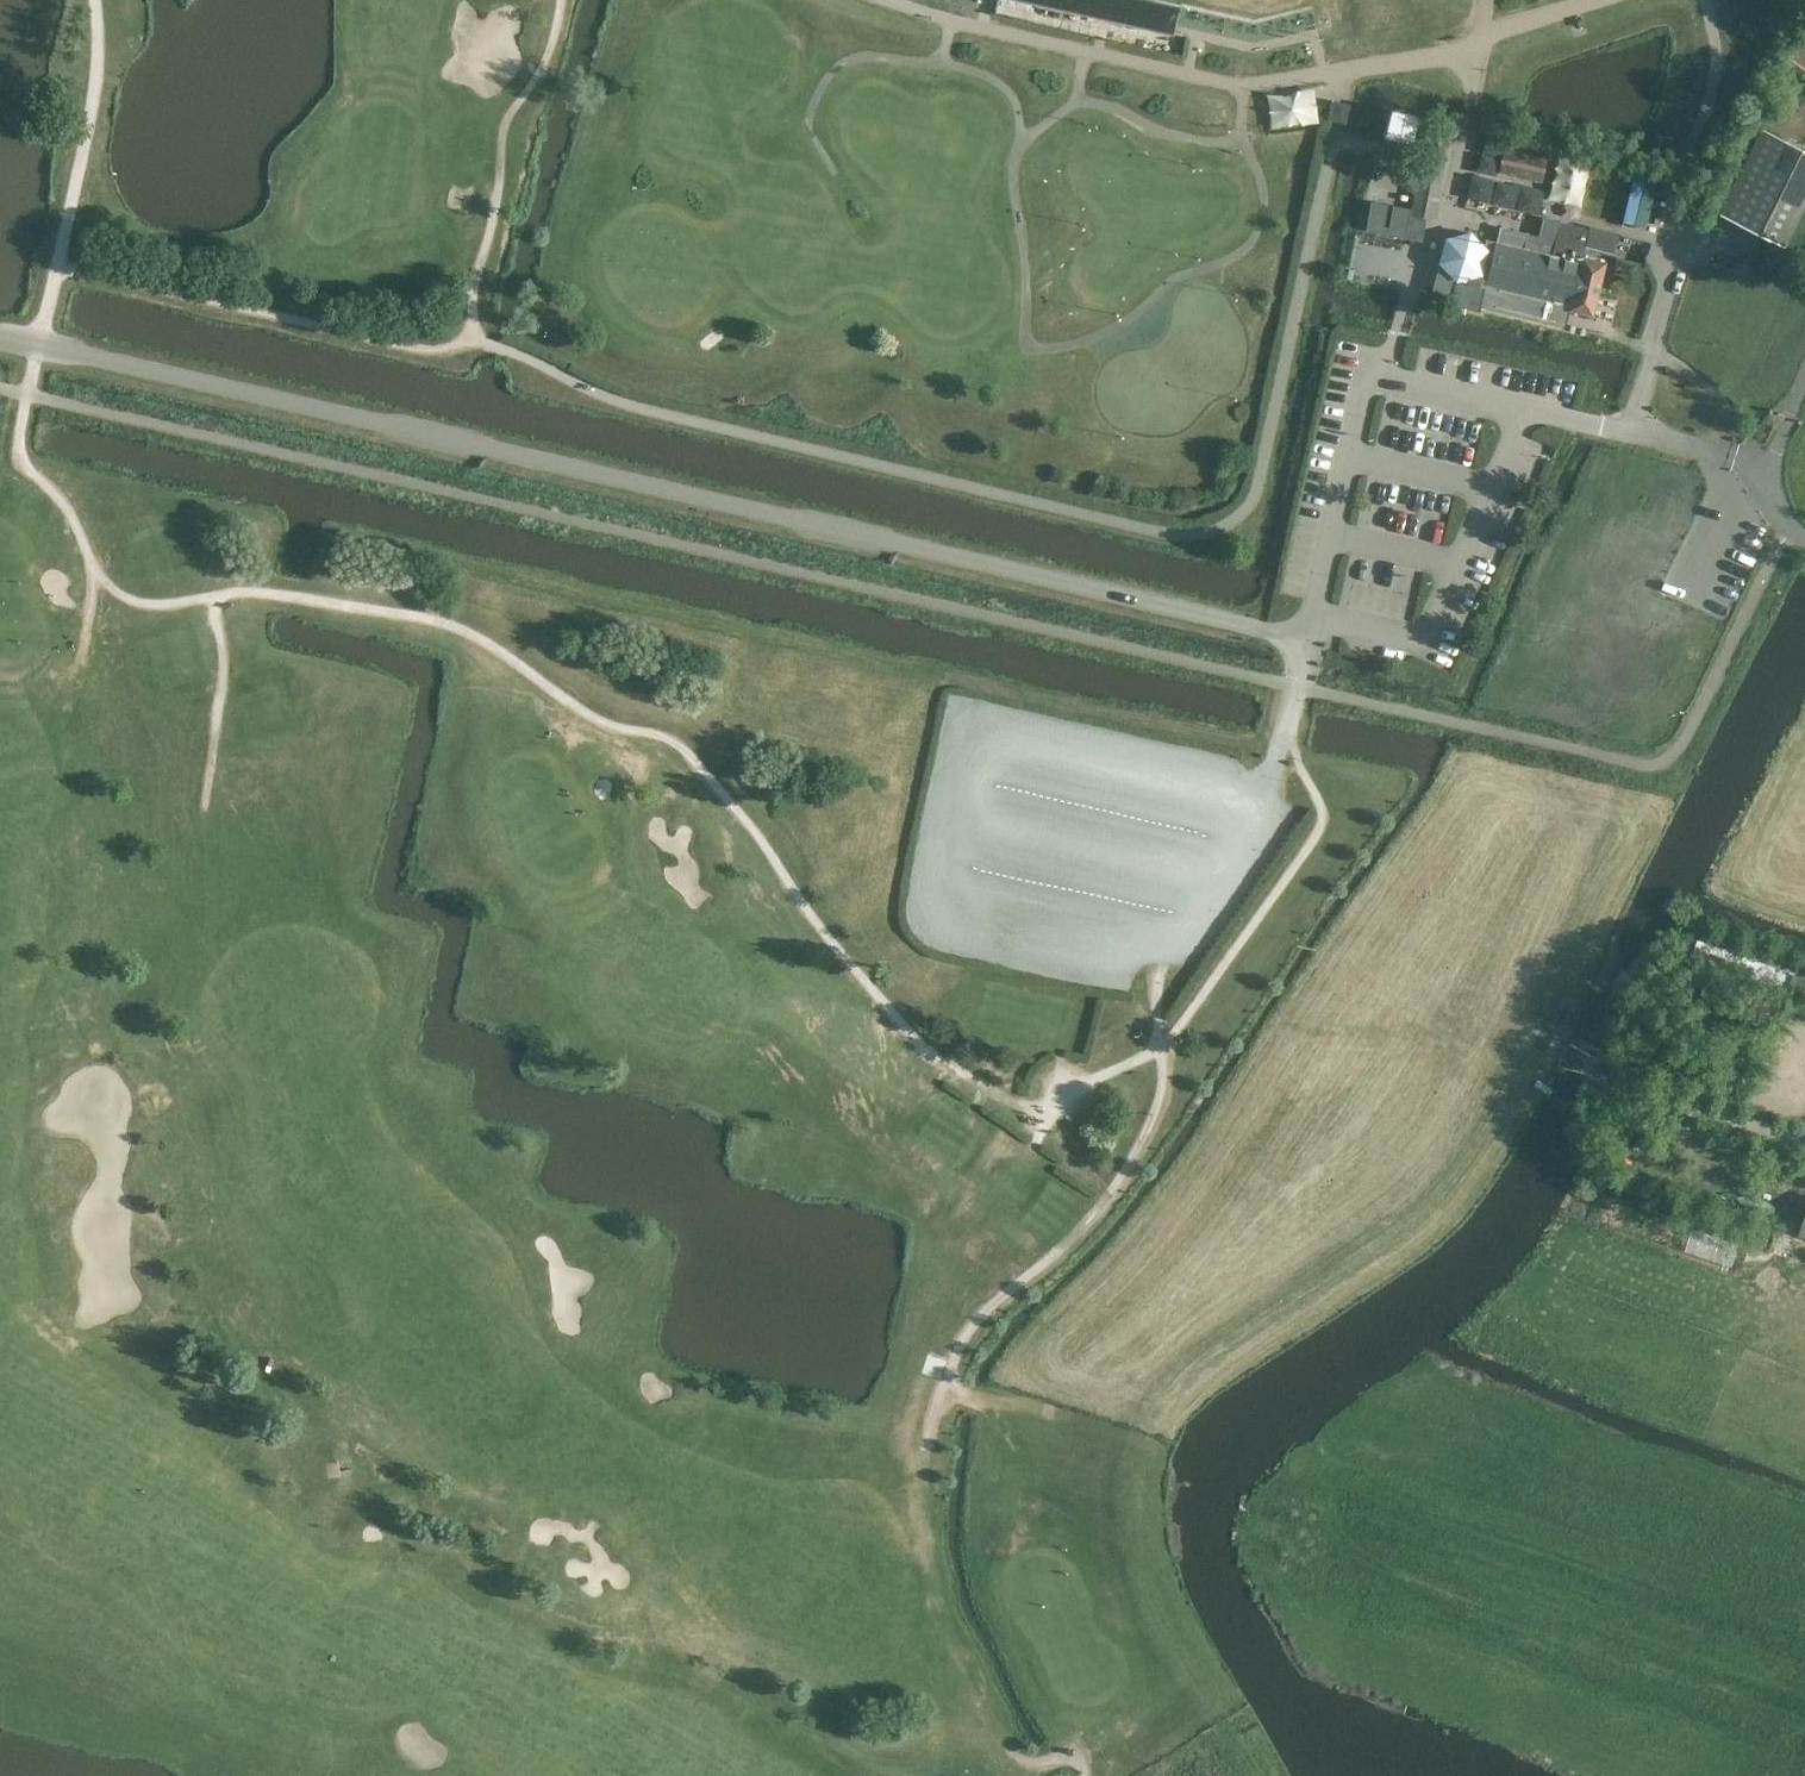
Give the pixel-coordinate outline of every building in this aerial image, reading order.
[(1250,41),(1255,15),(1176,0),(1032,0),(1250,41)] [(1268,92),(1269,127),(1319,125),(1318,91),(1268,92)] [(1383,137),(1411,143),(1418,116),(1390,109),(1383,137)] [(1436,220),(1454,130),(1428,124),(1410,214),(1436,220)] [(1804,209),(1804,142),(1765,124),(1726,211),(1791,240),(1804,209)] [(1518,175),(1541,180),(1548,149),(1525,144),(1518,175)] [(1576,214),(1587,167),(1565,162),(1555,209),(1576,214)] [(1372,203),(1368,230),(1402,237),(1408,210),(1394,207),(1391,227),(1382,225),(1386,206),(1372,203)] [(1592,315),(1605,262),(1581,256),(1588,229),(1560,222),(1552,255),(1534,251),(1535,245),(1525,242),(1524,249),(1496,242),(1495,243),(1486,240),(1484,247),(1469,232),(1446,238),(1439,262),(1456,279),(1452,294),(1481,302),(1486,283),(1551,299),(1552,299),(1570,303),(1569,309),(1592,315)] [(1702,935),(1692,963),(1785,995),(1795,967),(1702,935)] [(1752,989),(1743,1015),(1759,1021),(1768,995),(1752,989)]
